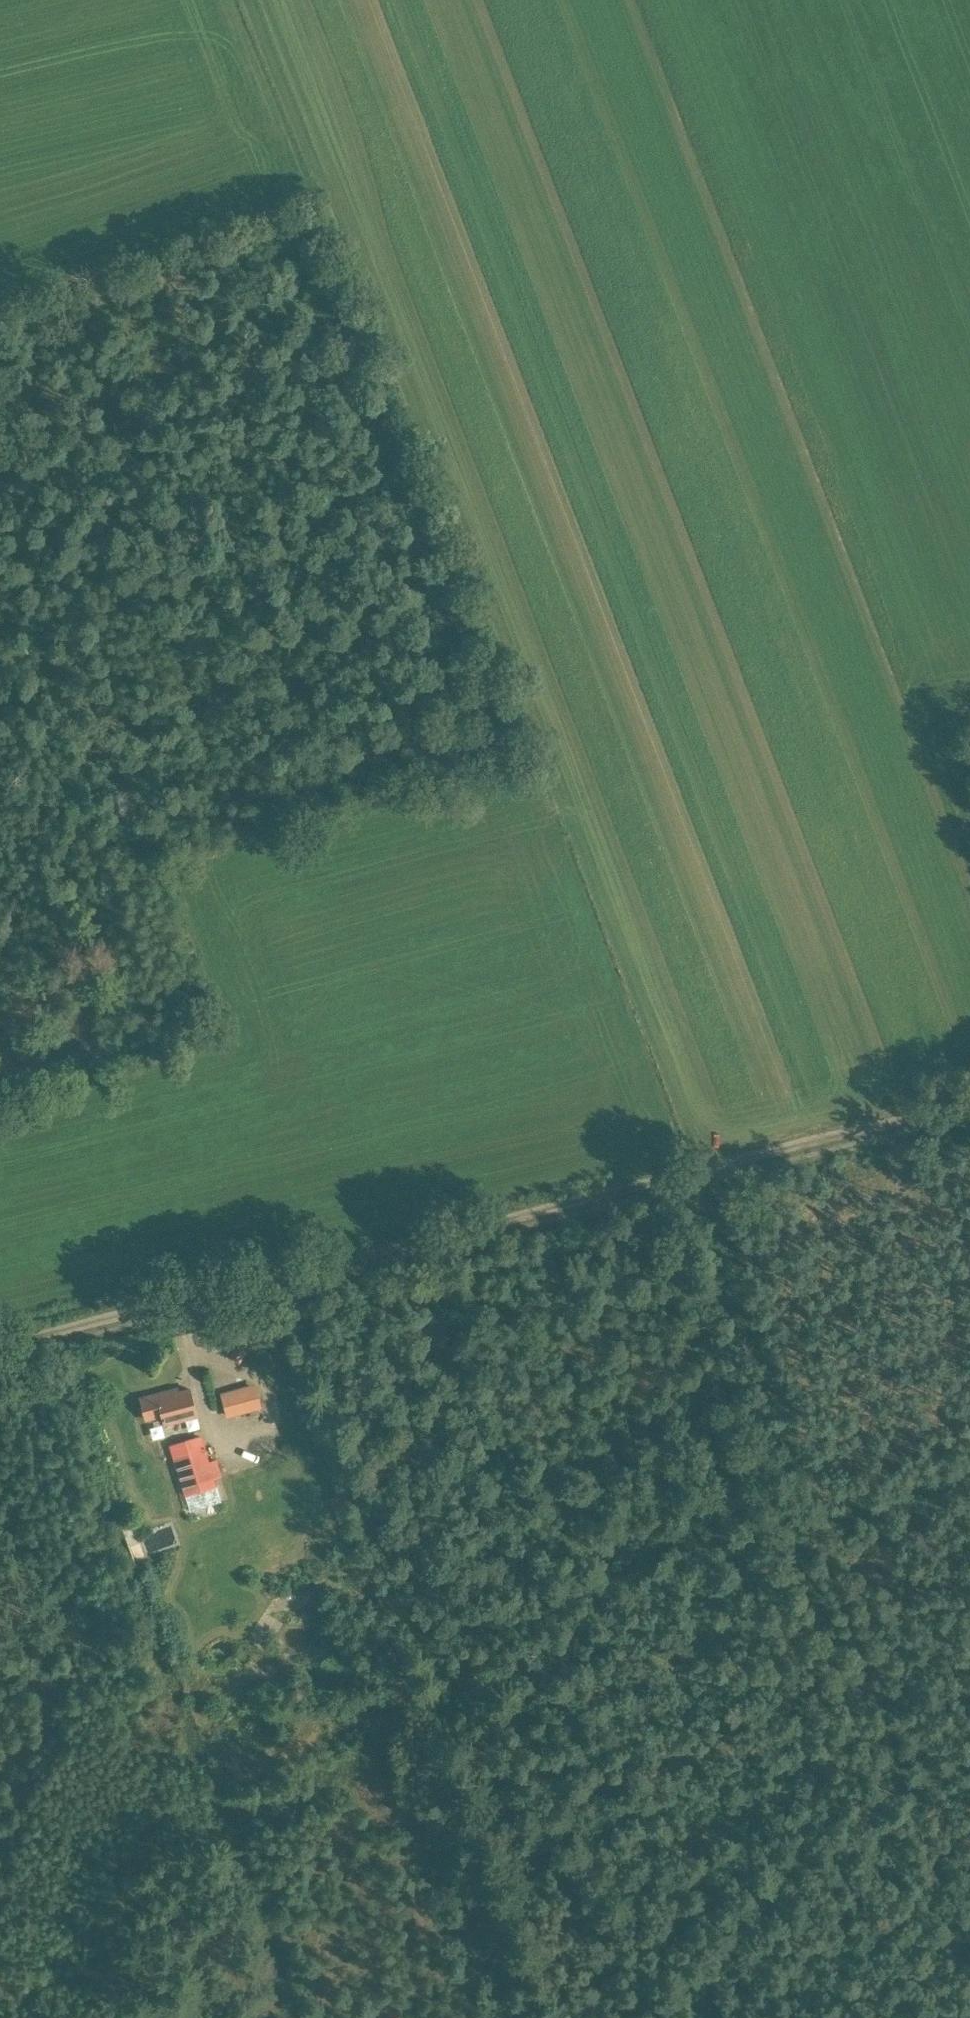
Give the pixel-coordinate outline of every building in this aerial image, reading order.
[(235,1387),(221,1391),(227,1414),(241,1410),(235,1387)] [(172,1389),(141,1397),(147,1420),(163,1415),(166,1424),(197,1416),(189,1388),(173,1393),(172,1389)] [(167,1438),(185,1495),(217,1485),(199,1428),(167,1438)]
